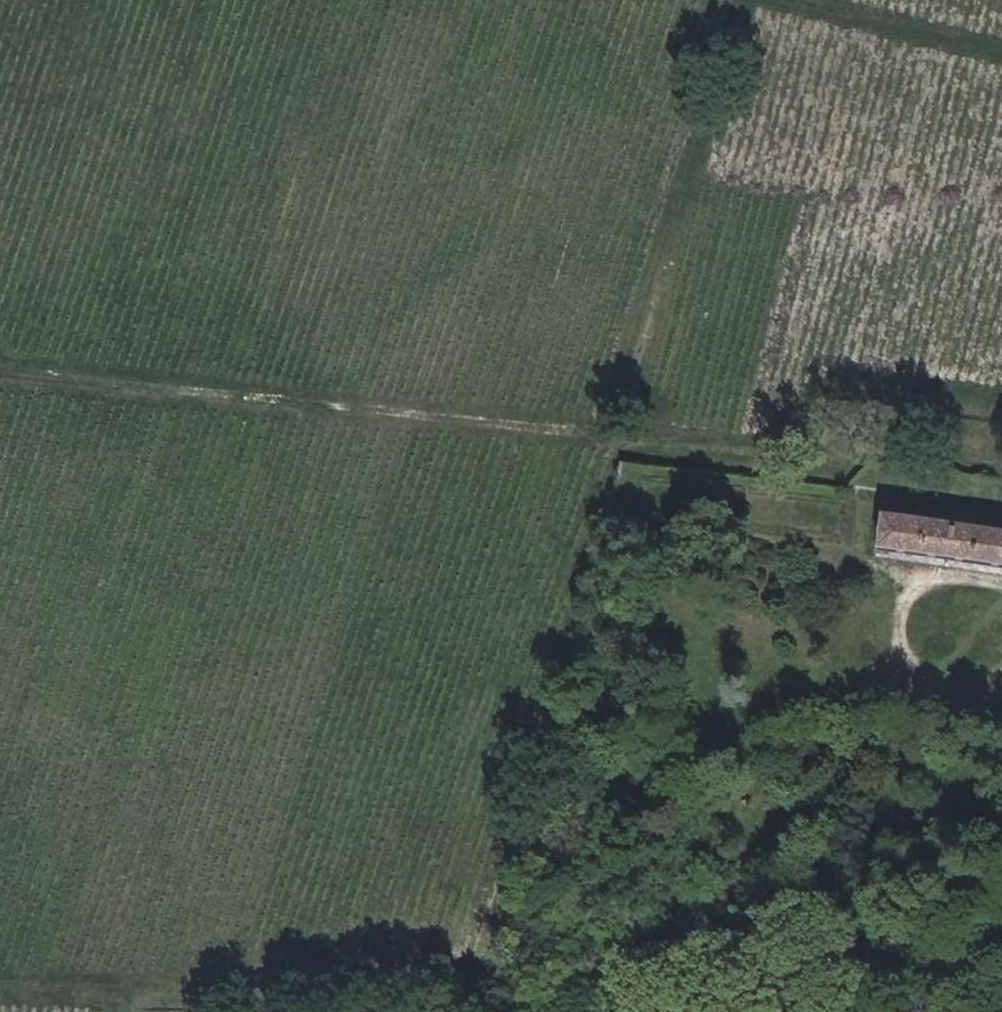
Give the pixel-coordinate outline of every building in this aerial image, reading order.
[(888,503),(884,545),(1001,563),(1001,520),(888,503)]
